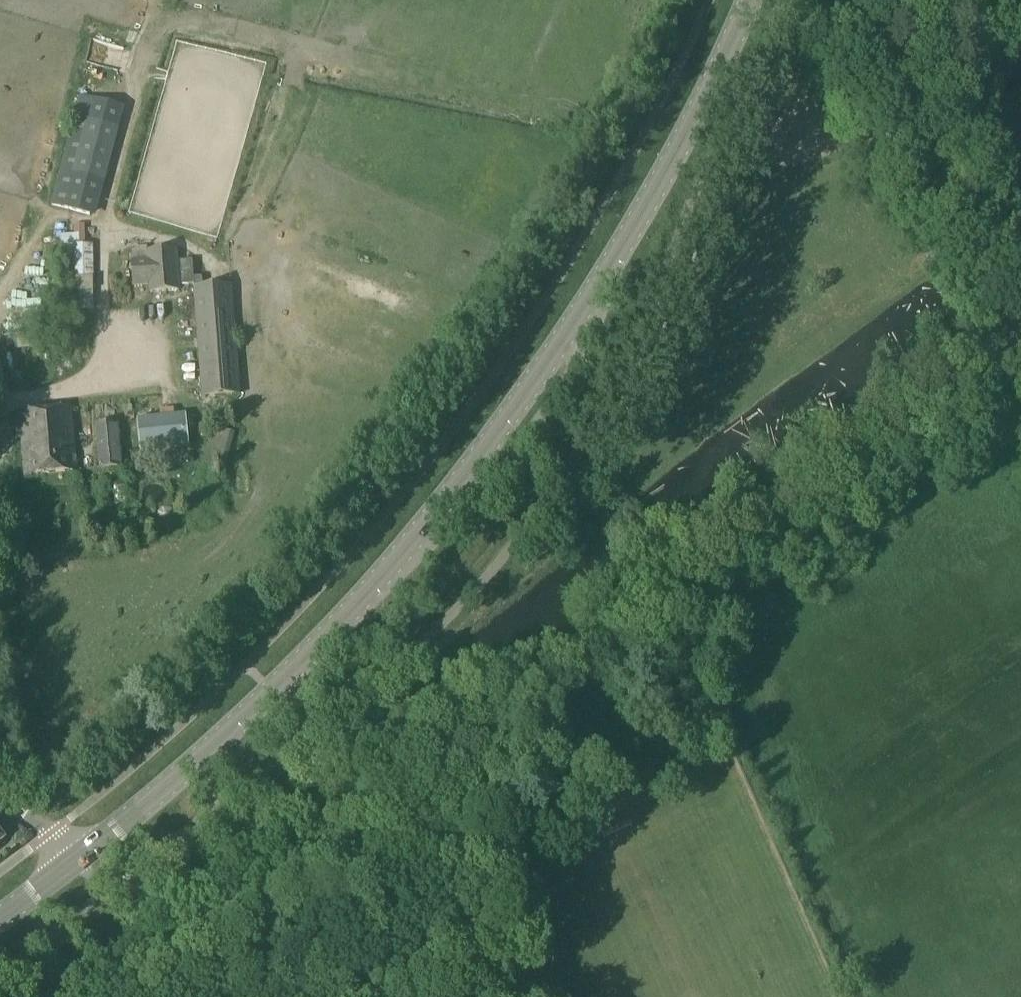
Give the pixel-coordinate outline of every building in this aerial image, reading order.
[(132,55),(135,42),(106,36),(103,48),(132,55)] [(89,213),(100,174),(120,104),(80,94),(49,203),(89,213)] [(92,243),(85,244),(84,222),(73,223),(73,232),(60,233),(62,277),(93,276),(92,243)] [(179,291),(177,264),(176,250),(144,252),(145,260),(130,261),(132,288),(147,287),(147,294),(179,291)] [(179,263),(181,287),(193,286),(191,262),(179,263)] [(240,396),(231,286),(192,289),(200,399),(240,396)] [(19,414),(24,467),(25,477),(77,473),(76,467),(71,409),(19,414)] [(186,416),(136,421),(140,453),(189,448),(186,416)] [(121,469),(118,439),(117,424),(94,426),(99,471),(121,469)] [(114,507),(125,506),(123,482),(112,483),(114,507)]
